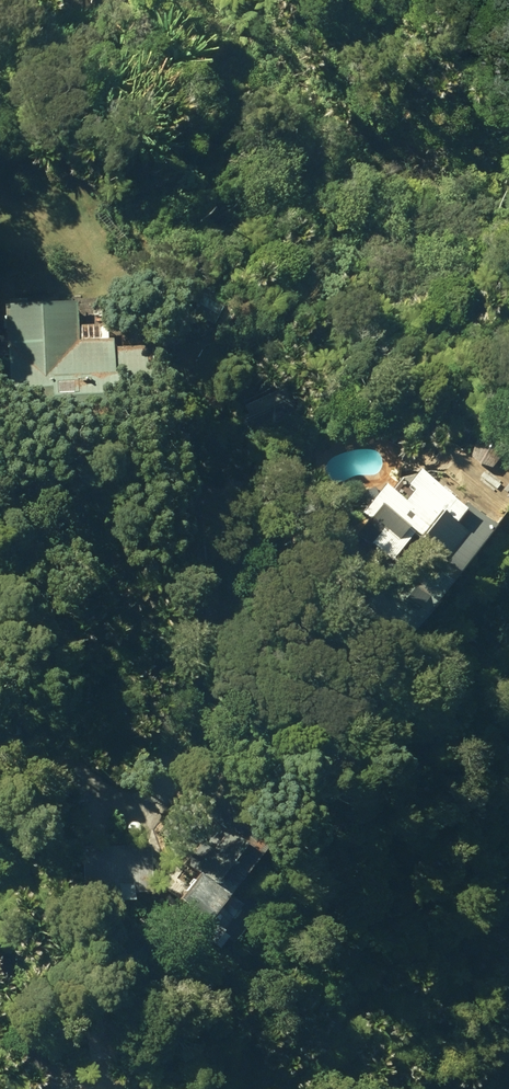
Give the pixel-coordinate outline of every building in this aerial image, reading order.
[(201,311),(223,324),(231,308),(209,296),(201,311)] [(11,303),(16,422),(180,416),(177,344),(120,346),(120,338),(85,339),(83,300),(11,303)] [(251,418),(262,438),(316,409),(302,382),(267,401),(270,407),(251,418)] [(508,528),(508,527),(431,466),(412,491),(399,481),(364,524),(411,561),(424,545),(468,579),(508,528)] [(417,599),(429,610),(442,596),(430,585),(417,599)] [(192,922),(234,955),(296,876),(241,832),(189,897),(204,908),(192,922)] [(89,900),(144,901),(144,892),(161,893),(162,845),(90,842),(89,900)]
